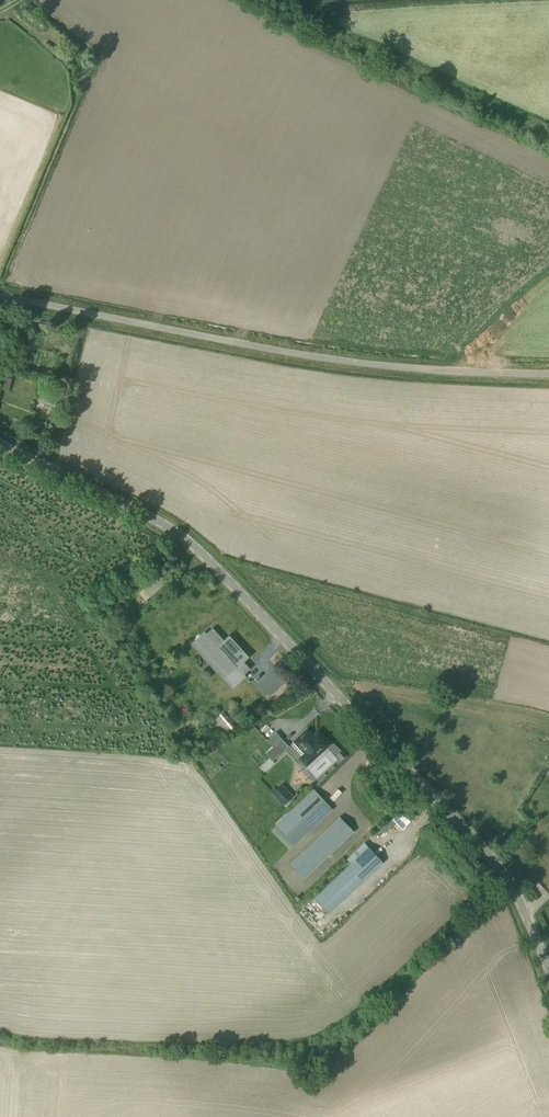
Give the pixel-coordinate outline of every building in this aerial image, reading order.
[(0,387),(0,388),(7,390),(11,378),(3,376),(0,387)] [(138,591),(145,600),(160,586),(152,578),(138,591)] [(238,645),(229,635),(202,661),(210,670),(218,663),(220,665),(228,658),(237,667),(241,664),(242,664),(244,662),(243,662),(249,657),(241,649),(240,649),(237,646),(238,645)] [(240,697),(242,700),(251,695),(245,685),(229,695),(233,702),(240,697)] [(223,713),(211,722),(222,737),(234,727),(223,713)] [(301,735),(294,741),(305,753),(300,758),(306,765),(329,744),(323,737),(318,741),(307,729),(303,733),(302,732),(300,734),(301,735)] [(265,753),(269,757),(259,766),(264,772),(274,762),(273,761),(289,746),(281,738),(265,753)] [(293,796),(281,782),(271,792),(283,805),(293,796)] [(294,845),(332,809),(314,789),(275,825),(294,845)] [(303,879),(353,831),(340,817),(290,865),(303,879)] [(369,847),(314,899),(327,913),(382,862),(369,847)]
